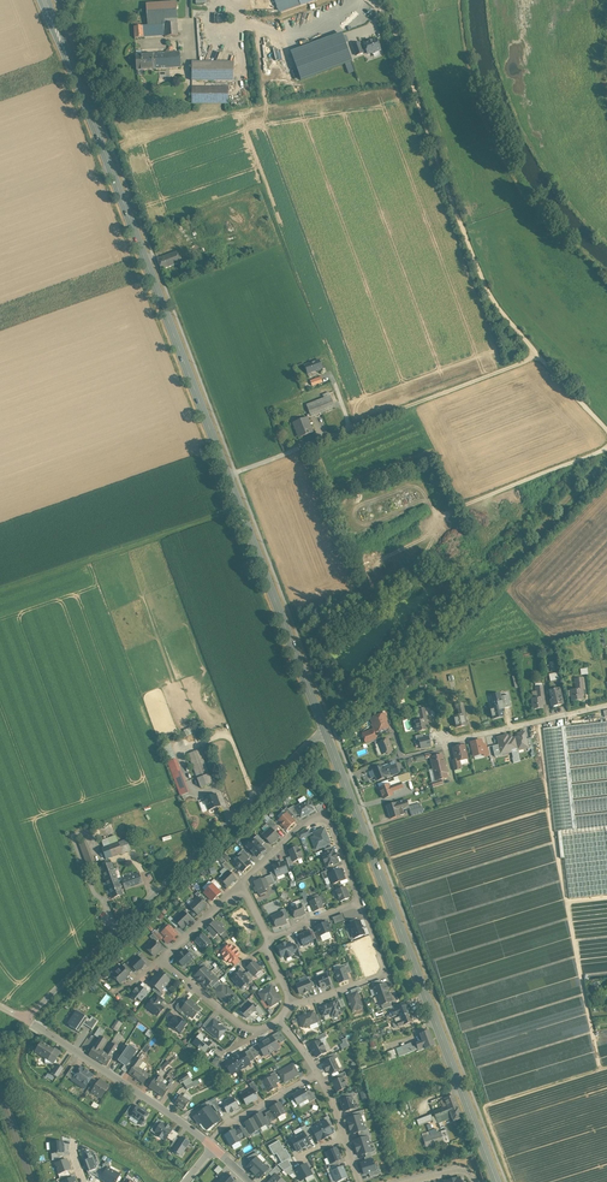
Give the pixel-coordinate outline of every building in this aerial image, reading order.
[(285,1),(276,5),(279,13),(313,1),(313,0),(287,0),(285,1)] [(176,2),(146,5),(147,26),(164,25),(177,24),(176,2)] [(177,24),(164,25),(165,36),(165,37),(178,36),(177,24)] [(147,26),(143,26),(143,38),(165,36),(164,25),(147,26)] [(143,26),(134,27),(135,38),(143,38),(143,26)] [(379,38),(363,41),(365,54),(381,51),(379,38)] [(351,65),(341,39),(292,58),(302,83),(351,65)] [(178,40),(168,41),(169,53),(179,52),(178,40)] [(360,42),(352,45),(356,56),(364,53),(360,42)] [(169,53),(155,54),(156,69),(180,67),(179,52),(169,53)] [(155,54),(136,55),(137,70),(156,69),(155,54)] [(234,63),(192,62),(192,81),(233,81),(234,63)] [(228,87),(192,87),(192,102),(228,103),(228,87)] [(177,252),(167,255),(171,266),(181,262),(177,252)] [(167,255),(157,259),(161,270),(171,266),(167,255)] [(319,360),(304,365),(307,374),(322,368),(319,360)] [(320,377),(310,381),(312,386),(322,382),(320,377)] [(324,399),(310,404),(315,415),(335,407),(330,396),(324,399)] [(315,415),(310,404),(306,405),(311,417),(315,415)] [(307,418),(293,423),(299,438),(313,432),(307,418)] [(559,672),(549,675),(550,681),(561,679),(559,672)] [(559,688),(550,691),(552,700),(551,701),(552,707),(563,704),(559,688)] [(577,690),(571,690),(572,701),(582,700),(581,696),(583,696),(582,689),(577,690)] [(499,695),(493,696),(494,700),(496,700),(497,707),(502,706),(499,695)] [(543,698),(532,699),(533,710),(543,709),(542,704),(544,704),(543,698)] [(462,704),(456,705),(456,709),(458,708),(460,715),(464,714),(462,704)] [(497,707),(491,708),(493,719),(503,717),(502,712),(503,712),(502,706),(497,707)] [(384,714),(371,719),(373,724),(372,725),(375,732),(388,727),(385,720),(386,720),(384,714)] [(460,715),(454,717),(456,727),(466,725),(465,721),(466,721),(464,714),(460,715)] [(421,720),(415,721),(417,732),(427,730),(426,726),(427,725),(426,719),(421,720)] [(565,726),(566,737),(606,733),(606,721),(565,726)] [(565,726),(543,728),(554,832),(557,832),(576,830),(574,816),(574,814),(573,800),(573,798),(571,784),(571,783),(569,769),(569,767),(568,753),(568,751),(566,740),(566,737),(565,726)] [(372,729),(361,733),(364,743),(376,739),(372,729)] [(514,738),(518,751),(533,748),(529,734),(514,738)] [(566,740),(568,751),(606,746),(606,735),(566,740)] [(382,737),(373,740),(375,745),(378,744),(378,743),(384,741),(382,737)] [(429,737),(419,739),(419,740),(421,749),(431,746),(429,737)] [(497,739),(501,756),(518,751),(514,738),(509,739),(508,737),(497,739)] [(384,741),(378,743),(378,744),(383,755),(386,753),(386,754),(388,754),(391,753),(391,752),(391,751),(392,751),(388,740),(384,741)] [(481,741),(471,744),(474,755),(483,753),(482,747),(481,741)] [(464,745),(453,748),(456,759),(456,762),(459,761),(467,759),(464,745)] [(568,753),(569,767),(606,763),(606,749),(568,753)] [(199,750),(188,754),(198,778),(208,774),(199,750)] [(436,756),(431,757),(431,758),(434,769),(444,767),(442,755),(436,756)] [(175,759),(168,762),(172,774),(180,771),(175,759)] [(459,761),(456,762),(456,759),(452,760),(454,771),(461,769),(459,761)] [(569,769),(571,783),(606,779),(606,765),(569,769)] [(389,768),(383,770),(382,766),(373,770),(377,781),(386,777),(392,775),(391,773),(389,768)] [(444,767),(434,769),(436,781),(442,779),(447,778),(444,767)] [(187,789),(180,771),(172,774),(179,792),(187,789)] [(409,773),(398,777),(400,783),(401,783),(411,780),(409,773)] [(208,774),(198,778),(201,788),(212,784),(209,776),(208,774)] [(571,784),(573,798),(606,794),(606,780),(571,784)] [(389,785),(379,788),(381,794),(383,799),(393,795),(392,792),(403,788),(401,783),(400,783),(390,787),(389,785)] [(216,794),(204,799),(208,811),(219,806),(217,799),(218,799),(216,794)] [(573,800),(574,814),(606,810),(606,796),(573,800)] [(396,803),(386,806),(390,819),(400,816),(404,815),(402,810),(409,808),(409,807),(407,800),(396,803)] [(309,804),(308,801),(303,804),(302,804),(295,808),(301,818),(313,811),(311,808),(313,807),(311,803),(309,804)] [(420,808),(410,811),(411,816),(424,812),(422,807),(420,808)] [(294,816),(286,808),(283,811),(286,814),(286,813),(291,818),(294,816)] [(574,816),(576,830),(606,826),(606,812),(574,816)] [(291,818),(286,813),(286,814),(279,821),(281,823),(281,825),(282,826),(284,826),(287,830),(295,822),(291,818)] [(278,828),(271,820),(266,824),(270,828),(274,832),(278,828)] [(557,832),(560,858),(564,858),(569,899),(606,894),(606,826),(576,830),(557,832)] [(274,832),(270,828),(263,836),(271,845),(279,838),(274,832)] [(324,829),(313,833),(316,840),(313,842),(315,849),(330,844),(324,829)] [(264,843),(257,835),(254,839),(256,841),(261,846),(264,843)] [(127,839),(118,843),(122,853),(130,850),(127,839)] [(94,863),(86,841),(79,843),(87,866),(94,863)] [(261,846),(256,841),(252,844),(251,844),(248,846),(248,848),(257,857),(260,854),(261,855),(265,850),(261,846)] [(118,843),(102,848),(106,859),(122,853),(118,843)] [(297,847),(289,851),(293,862),(302,858),(300,855),(301,854),(300,851),(299,851),(297,847)] [(250,858),(243,850),(238,855),(240,858),(242,856),(247,861),(250,858)] [(325,853),(322,854),(324,858),(323,859),(325,863),(327,862),(328,866),(337,863),(332,850),(325,853)] [(247,861),(242,856),(240,858),(234,863),(236,866),(236,868),(238,869),(239,869),(242,872),(250,865),(247,861)] [(209,868),(213,872),(221,865),(217,861),(209,868)] [(233,869),(226,862),(222,865),(228,871),(230,873),(233,869)] [(280,863),(276,865),(273,867),(274,871),(276,876),(287,872),(284,862),(280,864),(280,863)] [(101,867),(105,879),(116,876),(111,864),(101,867)] [(331,869),(321,873),(324,880),(328,878),(327,875),(333,872),(331,869)] [(333,872),(327,875),(328,878),(331,885),(345,879),(341,869),(333,872)] [(230,873),(228,871),(220,879),(227,886),(235,879),(230,873)] [(274,871),(270,873),(271,875),(274,883),(278,881),(276,876),(274,871)] [(139,874),(118,881),(120,886),(120,888),(124,886),(126,889),(142,883),(139,874)] [(271,875),(264,878),(264,879),(264,878),(268,887),(274,884),(274,883),(271,875)] [(105,879),(109,890),(120,886),(118,881),(116,876),(105,879)] [(260,880),(254,882),(256,887),(254,888),(256,892),(258,891),(260,895),(265,893),(264,890),(269,889),(268,887),(264,878),(264,879),(260,880)] [(221,887),(214,879),(211,883),(212,885),(213,885),(218,890),(221,887)] [(212,885),(204,893),(212,901),(220,893),(218,890),(213,885),(212,885)] [(109,890),(106,891),(108,894),(110,893),(112,898),(122,894),(120,888),(120,886),(109,890)] [(337,890),(336,890),(340,902),(349,898),(345,887),(344,887),(337,890)] [(205,900),(198,892),(195,894),(198,897),(203,902),(205,900)] [(198,897),(189,906),(198,915),(207,906),(203,902),(198,897)] [(319,898),(310,902),(314,912),(323,908),(322,905),(319,898)] [(305,914),(301,904),(291,908),(295,918),(305,914)] [(285,909),(281,911),(281,912),(282,912),(285,921),(289,919),(285,909)] [(191,920),(183,912),(175,920),(182,928),(185,925),(186,926),(189,923),(188,922),(191,920)] [(281,912),(276,914),(277,915),(272,917),(276,927),(286,923),(285,921),(282,912),(281,912)] [(332,917),(335,924),(344,920),(342,914),(332,917)] [(219,925),(215,921),(210,925),(211,926),(208,929),(210,932),(215,936),(218,933),(220,936),(225,931),(222,928),(223,926),(220,923),(219,925)] [(364,935),(359,921),(350,924),(352,928),(350,930),(351,933),(352,933),(353,934),(354,939),(364,935)] [(331,932),(327,922),(316,927),(318,931),(320,936),(329,933),(331,932)] [(177,934),(170,927),(163,934),(165,936),(170,941),(177,934)] [(320,936),(318,931),(313,933),(318,943),(322,941),(320,936)] [(309,932),(299,936),(299,937),(303,946),(308,944),(307,943),(313,941),(309,932)] [(329,933),(320,936),(322,941),(331,938),(329,933)] [(159,940),(153,934),(150,937),(153,941),(154,940),(156,943),(159,940)] [(203,934),(195,941),(203,949),(211,942),(203,934)] [(156,943),(154,940),(153,941),(146,948),(154,957),(162,949),(156,943)] [(290,943),(286,944),(285,943),(281,945),(281,946),(278,947),(282,957),(285,956),(286,959),(291,957),(290,954),(296,952),(294,948),(292,949),(290,943)] [(239,955),(229,945),(221,953),(224,956),(223,957),(226,961),(227,960),(230,963),(232,962),(237,956),(239,955)] [(193,951),(190,948),(187,951),(192,957),(194,959),(198,956),(193,951)] [(186,950),(182,953),(182,952),(179,955),(179,956),(176,959),(183,966),(192,957),(187,951),(186,950)] [(144,964),(137,956),(133,960),(134,960),(130,964),(136,970),(137,971),(144,964)] [(237,956),(232,962),(235,965),(241,960),(237,956)] [(254,961),(247,968),(249,971),(254,976),(261,970),(254,961)] [(130,964),(129,962),(126,965),(132,972),(133,973),(136,970),(130,964)] [(203,963),(196,969),(199,972),(205,967),(206,966),(203,963)] [(348,963),(341,966),(342,969),(344,968),(346,974),(351,972),(348,963)] [(126,965),(125,964),(122,966),(129,974),(132,972),(126,965)] [(122,966),(112,976),(120,983),(129,974),(122,966)] [(199,972),(195,976),(201,982),(210,973),(205,967),(199,972)] [(342,969),(335,971),(336,974),(335,976),(336,978),(337,979),(339,983),(349,980),(346,974),(344,968),(342,969)] [(164,976),(159,972),(154,977),(165,986),(169,981),(170,981),(164,976)] [(243,975),(240,972),(232,978),(239,986),(246,987),(246,983),(248,981),(243,975)] [(247,973),(246,972),(243,975),(248,981),(250,983),(253,980),(251,979),(247,973)] [(175,980),(166,973),(164,976),(170,981),(169,981),(172,983),(175,980)] [(210,973),(201,982),(206,987),(209,984),(215,978),(210,973)] [(325,974),(317,977),(318,980),(320,987),(321,989),(330,985),(325,974)] [(165,986),(154,977),(150,983),(155,987),(160,992),(161,992),(165,986)] [(215,978),(209,984),(212,988),(213,986),(218,981),(220,980),(217,977),(215,978)] [(308,980),(296,985),(300,994),(304,992),(304,993),(308,992),(308,991),(312,989),(311,987),(308,980)] [(380,980),(372,983),(374,988),(382,985),(380,980)] [(151,989),(143,982),(140,986),(148,993),(151,989)] [(382,985),(374,988),(377,997),(388,993),(385,984),(382,985)] [(140,986),(139,985),(137,989),(136,988),(133,992),(133,993),(130,997),(135,1000),(137,998),(141,1001),(148,993),(140,986)] [(228,991),(222,985),(214,992),(225,1004),(235,995),(230,990),(228,991)] [(271,986),(259,994),(262,998),(264,997),(271,1006),(280,1000),(271,986)] [(160,992),(155,987),(152,990),(157,994),(161,997),(163,994),(161,992),(160,992)] [(363,1007),(357,992),(347,996),(352,1010),(356,1009),(356,1010),(358,1010),(361,1009),(362,1008),(361,1007),(363,1007)] [(100,1003),(104,1006),(112,997),(107,993),(100,1003)] [(388,993),(377,997),(380,1005),(381,1005),(390,1002),(392,1001),(388,993)] [(161,997),(157,994),(154,997),(161,1003),(164,1000),(161,997)] [(161,1003),(154,997),(153,999),(152,999),(146,1007),(157,1016),(164,1008),(160,1005),(161,1003)] [(247,999),(240,1006),(242,1009),(249,1002),(249,1003),(250,1002),(247,999)] [(181,1000),(176,1006),(176,1010),(181,1014),(184,1011),(182,1009),(186,1004),(181,1000)] [(197,1006),(189,1000),(186,1004),(182,1009),(184,1011),(193,1018),(200,1010),(196,1007),(197,1006)] [(337,1001),(327,1005),(327,1006),(330,1013),(331,1017),(342,1013),(337,1001)] [(242,1009),(240,1011),(247,1018),(256,1010),(249,1003),(249,1002),(242,1009)] [(406,1005),(397,1008),(397,1009),(392,1011),(393,1016),(399,1014),(400,1017),(409,1013),(406,1005)] [(327,1006),(320,1008),(323,1016),(330,1013),(327,1006)] [(84,1016),(76,1011),(72,1016),(75,1018),(73,1021),(69,1026),(74,1030),(78,1032),(88,1018),(84,1016)] [(313,1012),(298,1017),(302,1028),(304,1027),(305,1027),(306,1028),(309,1027),(309,1026),(309,1025),(317,1022),(315,1015),(313,1012)] [(409,1013),(400,1017),(401,1020),(396,1022),(398,1027),(403,1025),(413,1022),(409,1013)] [(91,1016),(85,1025),(92,1029),(98,1020),(91,1016)] [(187,1023),(179,1017),(177,1018),(172,1024),(170,1027),(175,1030),(176,1030),(180,1033),(185,1028),(184,1028),(187,1023)] [(209,1018),(203,1026),(206,1029),(213,1020),(209,1018)] [(206,1029),(216,1037),(219,1033),(221,1035),(226,1030),(213,1019),(213,1020),(206,1029)] [(117,1020),(112,1028),(117,1031),(122,1023),(117,1020)] [(99,1027),(94,1035),(98,1038),(104,1030),(99,1027)] [(428,1031),(420,1034),(422,1041),(416,1044),(416,1045),(412,1047),(411,1047),(411,1048),(412,1051),(413,1051),(416,1050),(418,1049),(418,1051),(425,1048),(425,1049),(425,1048),(434,1045),(431,1038),(428,1031)] [(279,1032),(271,1036),(272,1037),(275,1042),(279,1040),(280,1043),(286,1040),(279,1032)] [(118,1033),(112,1042),(117,1046),(123,1036),(118,1033)] [(325,1033),(315,1038),(317,1042),(319,1040),(327,1036),(325,1033)] [(211,1044),(200,1034),(193,1043),(205,1052),(211,1044)] [(101,1037),(90,1055),(99,1061),(104,1053),(100,1050),(106,1040),(101,1037)] [(275,1042),(272,1037),(267,1040),(266,1039),(265,1040),(271,1052),(278,1048),(275,1042)] [(271,1052),(265,1040),(263,1041),(263,1042),(258,1045),(261,1050),(264,1056),(271,1052)] [(317,1042),(310,1046),(316,1057),(326,1052),(324,1048),(322,1044),(321,1044),(319,1040),(317,1042)] [(60,1053),(41,1042),(38,1047),(40,1049),(38,1053),(45,1058),(45,1063),(56,1064),(57,1058),(60,1053)] [(117,1046),(112,1042),(107,1049),(109,1050),(110,1048),(114,1051),(118,1046),(117,1046)] [(258,1044),(249,1049),(250,1050),(254,1058),(259,1055),(257,1052),(261,1050),(258,1045),(258,1044)] [(116,1061),(125,1067),(136,1051),(127,1045),(116,1061)] [(434,1045),(425,1048),(428,1055),(431,1063),(439,1059),(434,1045)] [(109,1050),(106,1054),(104,1053),(99,1061),(107,1066),(112,1058),(111,1057),(114,1051),(110,1048),(109,1050)] [(403,1051),(398,1053),(399,1057),(407,1054),(412,1051),(411,1048),(403,1051)] [(416,1052),(419,1058),(419,1059),(428,1055),(425,1048),(425,1049),(425,1048),(418,1051),(416,1052)] [(394,1049),(387,1052),(390,1059),(397,1057),(394,1049)] [(250,1050),(244,1053),(249,1062),(255,1059),(254,1058),(250,1050)] [(244,1053),(244,1052),(234,1057),(240,1068),(250,1063),(249,1062),(244,1053)] [(334,1053),(324,1058),(326,1061),(333,1058),(336,1057),(334,1053)] [(218,1055),(211,1064),(214,1066),(221,1058),(218,1055)] [(143,1062),(136,1057),(131,1065),(134,1067),(137,1063),(140,1065),(143,1062)] [(234,1057),(226,1062),(225,1064),(230,1074),(240,1068),(234,1057)] [(221,1058),(214,1066),(218,1068),(219,1068),(225,1061),(221,1058)] [(326,1061),(324,1062),(326,1066),(324,1067),(326,1071),(328,1070),(330,1074),(339,1070),(333,1058),(326,1061)] [(167,1061),(161,1067),(164,1070),(171,1062),(169,1060),(168,1061),(167,1061)] [(137,1063),(134,1067),(129,1073),(137,1079),(143,1071),(139,1068),(140,1065),(137,1063)] [(57,1077),(63,1068),(58,1064),(52,1073),(57,1077)] [(293,1064),(279,1072),(284,1082),(298,1074),(293,1064)] [(72,1067),(66,1076),(73,1080),(74,1078),(79,1071),(72,1067)] [(93,1076),(81,1068),(79,1071),(74,1078),(86,1086),(93,1076)] [(137,1079),(143,1083),(149,1075),(143,1071),(137,1079)] [(280,1082),(275,1072),(270,1075),(272,1077),(276,1084),(280,1082)] [(157,1074),(155,1077),(156,1078),(149,1087),(156,1092),(162,1084),(158,1082),(162,1077),(157,1074)] [(187,1074),(178,1080),(181,1084),(190,1078),(187,1074)] [(276,1084),(272,1077),(268,1079),(266,1078),(265,1079),(264,1081),(263,1082),(269,1092),(277,1087),(276,1084)] [(338,1079),(333,1081),(337,1092),(347,1088),(343,1077),(338,1079)] [(95,1079),(89,1088),(92,1091),(99,1082),(95,1079)] [(92,1091),(100,1097),(103,1092),(106,1091),(109,1086),(100,1080),(99,1082),(92,1091)] [(165,1086),(162,1084),(156,1092),(163,1097),(170,1088),(171,1089),(173,1085),(172,1084),(168,1082),(165,1086)] [(259,1091),(254,1082),(249,1084),(252,1089),(255,1093),(259,1091)] [(252,1089),(241,1095),(246,1105),(257,1098),(255,1093),(252,1089)] [(303,1089),(293,1095),(297,1104),(298,1104),(299,1107),(300,1107),(305,1105),(303,1101),(308,1098),(305,1092),(303,1089)] [(314,1094),(311,1089),(305,1092),(308,1098),(310,1102),(316,1099),(314,1094)] [(465,1115),(456,1093),(446,1097),(448,1105),(436,1110),(439,1117),(452,1112),(455,1119),(465,1115)] [(190,1102),(181,1095),(175,1103),(179,1106),(178,1107),(183,1111),(190,1102)] [(342,1101),(345,1112),(356,1109),(353,1097),(342,1101)] [(230,1100),(228,1099),(225,1101),(224,1103),(222,1104),(227,1113),(231,1111),(232,1113),(235,1111),(234,1109),(238,1107),(233,1098),(230,1100)] [(221,1109),(216,1099),(210,1103),(212,1104),(212,1105),(217,1111),(221,1109)] [(209,1101),(201,1105),(204,1110),(209,1106),(209,1107),(212,1105),(212,1104),(210,1103),(209,1101)] [(280,1103),(270,1108),(271,1110),(276,1118),(286,1113),(280,1103)] [(130,1106),(125,1114),(130,1118),(132,1116),(131,1116),(135,1110),(130,1106)] [(204,1110),(194,1117),(199,1124),(201,1122),(207,1130),(215,1123),(214,1122),(218,1119),(209,1107),(209,1106),(204,1110)] [(142,1109),(141,1109),(137,1107),(135,1110),(131,1116),(132,1116),(140,1121),(139,1122),(140,1124),(141,1125),(144,1125),(145,1123),(145,1121),(144,1120),(148,1114),(145,1112),(144,1110),(142,1109)] [(271,1110),(265,1113),(267,1116),(270,1123),(277,1119),(276,1118),(271,1110)] [(263,1118),(260,1113),(256,1116),(257,1116),(253,1118),(259,1129),(267,1125),(263,1118)] [(432,1119),(434,1123),(437,1122),(435,1117),(432,1118),(431,1114),(416,1119),(418,1124),(432,1119)] [(360,1115),(347,1119),(349,1127),(363,1122),(360,1115)] [(270,1123),(267,1116),(263,1118),(267,1125),(268,1127),(272,1125),(270,1123)] [(325,1118),(326,1120),(330,1128),(333,1126),(328,1116),(325,1118)] [(259,1129),(253,1118),(245,1123),(247,1127),(251,1134),(259,1130),(259,1129)] [(326,1120),(311,1128),(316,1135),(319,1140),(333,1132),(330,1128),(326,1120)] [(363,1122),(349,1127),(351,1134),(365,1130),(363,1124),(363,1122)] [(165,1126),(161,1123),(155,1132),(159,1135),(158,1136),(161,1138),(162,1137),(166,1139),(167,1138),(172,1130),(168,1128),(169,1127),(166,1125),(165,1126)] [(304,1131),(307,1136),(310,1134),(307,1128),(306,1125),(302,1127),(304,1131)] [(311,1126),(307,1128),(310,1134),(312,1137),(316,1135),(311,1128),(311,1126)] [(248,1136),(244,1129),(242,1127),(237,1130),(238,1131),(241,1138),(242,1139),(247,1136),(248,1136)] [(244,1129),(248,1136),(247,1136),(248,1138),(252,1136),(251,1134),(247,1127),(244,1129)] [(443,1128),(424,1134),(428,1148),(447,1142),(443,1128)] [(179,1134),(172,1130),(167,1138),(173,1142),(176,1138),(179,1134)] [(234,1130),(224,1136),(230,1147),(240,1141),(239,1139),(241,1138),(238,1131),(236,1133),(234,1130)] [(294,1144),(297,1150),(310,1143),(307,1136),(304,1131),(291,1138),(294,1144)] [(190,1142),(182,1137),(180,1140),(175,1147),(176,1148),(174,1151),(179,1155),(182,1151),(183,1152),(190,1142)] [(368,1137),(354,1141),(356,1149),(370,1144),(368,1137)] [(173,1142),(171,1146),(170,1146),(174,1148),(174,1147),(175,1147),(180,1140),(176,1138),(173,1142)] [(279,1140),(269,1146),(274,1154),(277,1153),(282,1162),(288,1159),(291,1157),(286,1148),(284,1149),(279,1140)] [(63,1142),(51,1143),(51,1150),(52,1154),(62,1153),(64,1152),(63,1150),(64,1150),(64,1145),(63,1145),(63,1142)] [(370,1144),(356,1149),(359,1156),(373,1152),(370,1144)] [(329,1157),(331,1163),(340,1159),(336,1148),(326,1152),(329,1157)] [(83,1159),(88,1174),(90,1173),(97,1171),(99,1166),(95,1155),(93,1153),(91,1152),(85,1155),(86,1158),(83,1159)] [(247,1158),(251,1162),(257,1156),(259,1154),(257,1152),(247,1158)] [(253,1171),(262,1162),(257,1156),(251,1162),(247,1166),(253,1171)] [(292,1165),(288,1159),(282,1162),(278,1164),(284,1170),(292,1165)] [(68,1163),(67,1160),(56,1164),(59,1173),(68,1170),(70,1170),(70,1167),(69,1163),(68,1163)] [(362,1164),(365,1174),(369,1173),(375,1171),(372,1161),(366,1163),(362,1164)] [(101,1171),(104,1173),(107,1168),(109,1164),(106,1162),(102,1168),(101,1171)] [(253,1171),(259,1178),(265,1173),(269,1168),(262,1162),(253,1171)] [(295,1170),(301,1181),(313,1176),(308,1164),(295,1170)] [(213,1170),(217,1174),(222,1169),(218,1165),(213,1170)] [(292,1165),(284,1170),(290,1175),(295,1170),(292,1165)] [(97,1171),(90,1173),(97,1177),(101,1171),(102,1168),(99,1166),(97,1171)] [(273,1169),(270,1173),(273,1177),(276,1174),(281,1170),(276,1166),(273,1169)] [(269,1168),(265,1173),(268,1175),(270,1173),(273,1169),(270,1167),(269,1168)] [(337,1181),(339,1181),(348,1178),(343,1167),(338,1169),(332,1172),(337,1181)] [(101,1180),(106,1181),(116,1181),(120,1175),(107,1168),(104,1173),(101,1180)] [(68,1170),(59,1173),(58,1174),(60,1179),(67,1176),(70,1175),(68,1170)] [(226,1174),(222,1178),(223,1179),(220,1181),(235,1181),(226,1174)] [(268,1181),(284,1181),(276,1174),(273,1177),(268,1181)]
